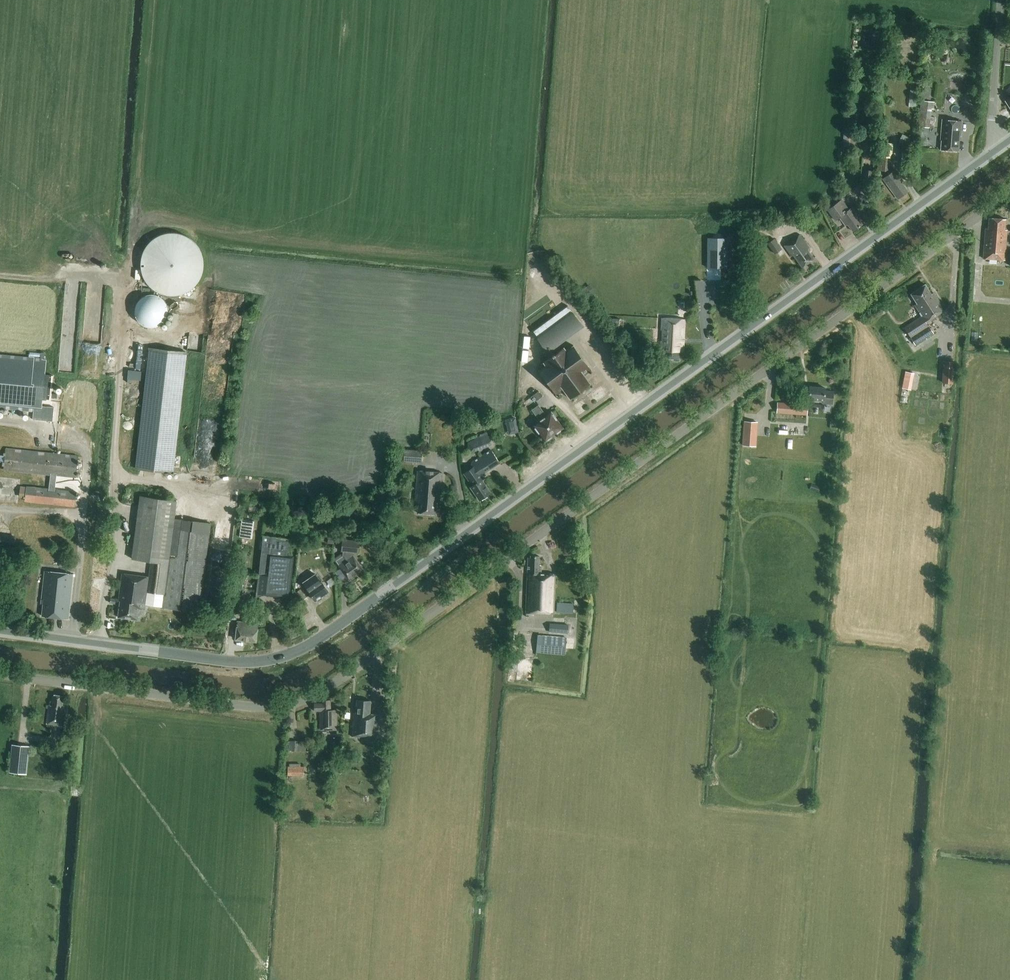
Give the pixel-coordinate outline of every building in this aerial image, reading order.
[(919,84),(920,73),(912,73),(911,84),(919,84)] [(917,91),(910,90),(908,107),(915,107),(917,91)] [(931,109),(933,109),(934,102),(921,101),(918,127),(929,128),(931,109)] [(942,120),(940,140),(941,140),(941,150),(958,151),(960,136),(961,136),(962,121),(942,120)] [(850,151),(851,129),(846,128),(845,132),(843,132),(842,156),(849,157),(849,151),(850,151)] [(902,134),(899,141),(908,145),(911,139),(902,134)] [(892,144),(880,142),(877,171),(887,172),(889,158),(891,158),(892,144)] [(863,187),(871,188),(872,171),(865,170),(863,187)] [(895,170),(886,177),(882,179),(894,195),(895,193),(899,198),(908,192),(902,183),(904,182),(895,170)] [(842,200),(839,202),(828,210),(835,220),(839,218),(845,226),(847,225),(852,232),(864,224),(852,208),(849,210),(842,200)] [(759,229),(772,229),(772,219),(760,218),(759,229)] [(989,218),(988,229),(985,229),(983,259),(1005,260),(1007,230),(1005,230),(1005,219),(989,218)] [(156,228),(142,281),(196,296),(210,243),(156,228)] [(793,255),(802,267),(814,259),(807,249),(809,248),(800,235),(784,246),(791,256),(793,255)] [(707,238),(707,268),(727,268),(727,238),(707,238)] [(781,249),(774,239),(768,244),(774,254),(781,249)] [(596,293),(589,285),(580,292),(588,300),(596,293)] [(933,334),(928,326),(926,323),(945,310),(934,293),(931,294),(925,285),(911,295),(917,304),(914,306),(921,317),(905,327),(907,331),(915,345),(933,334)] [(148,311),(142,311),(142,325),(168,325),(168,303),(148,303),(148,311)] [(566,352),(563,348),(559,351),(554,344),(581,324),(568,306),(533,332),(539,339),(538,339),(545,349),(542,352),(547,359),(544,362),(546,366),(539,371),(557,396),(564,390),(570,398),(590,384),(584,376),(591,370),(573,346),(566,352)] [(615,326),(622,327),(623,318),(616,317),(615,326)] [(685,320),(662,318),(660,355),(662,355),(662,360),(679,361),(680,352),(683,353),(685,320)] [(173,473),(186,352),(149,348),(136,469),(173,473)] [(41,413),(42,399),(48,399),(50,374),(45,373),(46,359),(0,354),(0,409),(41,413)] [(141,380),(141,372),(128,370),(127,379),(141,380)] [(902,387),(911,388),(914,372),(905,371),(902,387)] [(953,373),(942,372),(942,383),(953,384),(953,373)] [(825,391),(825,388),(809,387),(808,399),(823,400),(823,403),(832,404),(833,392),(825,391)] [(543,396),(538,391),(532,396),(536,401),(543,396)] [(808,405),(777,403),(777,413),(807,415),(808,405)] [(540,421),(534,425),(545,441),(562,427),(551,413),(546,416),(538,405),(531,410),(540,421)] [(508,419),(510,430),(518,428),(515,417),(508,419)] [(745,445),(760,445),(760,420),(745,420),(745,445)] [(468,442),(468,454),(492,445),(487,432),(479,435),(480,437),(468,442)] [(55,491),(56,476),(76,478),(78,456),(5,449),(4,470),(50,475),(49,490),(20,487),(19,498),(25,498),(25,501),(75,506),(76,493),(55,491)] [(473,467),(468,471),(464,474),(472,486),(470,488),(475,495),(476,494),(480,500),(490,493),(486,487),(482,480),(485,478),(483,475),(499,463),(491,450),(472,462),(471,465),(473,467)] [(404,461),(421,462),(421,452),(404,451),(404,461)] [(436,501),(439,501),(442,473),(417,471),(415,502),(418,502),(418,513),(435,515),(436,501)] [(162,608),(199,613),(210,523),(174,519),(176,501),(140,496),(132,559),(151,562),(149,577),(122,573),(118,601),(120,601),(118,618),(138,620),(139,609),(144,610),(147,593),(163,595),(162,608)] [(334,529),(351,530),(352,521),(350,521),(350,517),(339,516),(339,521),(335,520),(334,529)] [(13,548),(15,536),(0,534),(0,547),(13,548)] [(263,536),(258,578),(256,598),(266,593),(287,596),(291,558),(287,557),(289,539),(263,536)] [(343,551),(342,556),(341,554),(334,558),(339,566),(349,580),(363,570),(353,556),(354,552),(358,553),(359,541),(342,539),(341,551),(343,551)] [(526,613),(554,614),(555,574),(541,574),(541,567),(538,567),(539,556),(530,556),(530,559),(528,559),(526,613)] [(577,565),(566,565),(567,574),(577,574),(577,565)] [(72,575),(45,572),(41,604),(44,604),(42,616),(68,618),(72,575)] [(321,581),(321,582),(315,574),(303,582),(308,590),(308,591),(315,601),(316,600),(318,601),(322,599),(321,597),(328,592),(321,581)] [(300,589),(295,593),(301,602),(307,598),(300,589)] [(233,592),(231,611),(241,612),(243,593),(233,592)] [(556,612),(573,613),(573,604),(557,603),(556,612)] [(236,640),(256,642),(258,624),(238,622),(236,640)] [(549,632),(567,634),(568,625),(550,623),(549,632)] [(536,652),(565,655),(566,638),(537,635),(536,652)] [(46,724),(62,726),(66,697),(53,695),(52,706),(49,706),(46,724)] [(337,730),(336,710),(331,710),(330,700),(321,700),(321,703),(314,704),(314,711),(320,711),(320,730),(337,730)] [(376,745),(377,739),(379,715),(370,714),(371,701),(357,700),(356,713),(354,713),(352,737),(367,738),(366,744),(376,745)] [(9,773),(27,774),(29,747),(11,746),(9,773)] [(288,766),(287,775),(303,776),(303,767),(288,766)]
